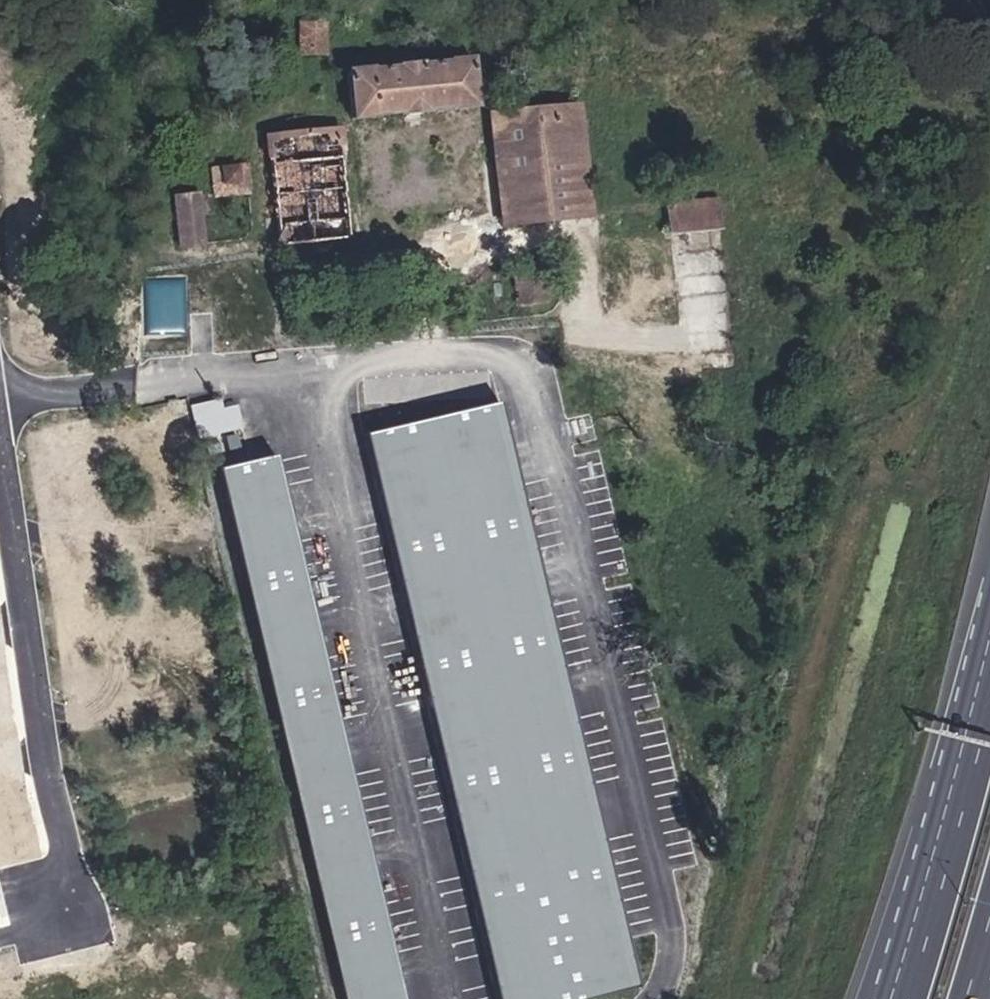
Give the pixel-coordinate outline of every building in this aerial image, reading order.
[(300,47),(323,47),(322,28),(300,29),(300,47)] [(323,57),(323,47),(300,47),(300,57),(323,57)] [(477,102),(472,57),(349,71),(354,115),(477,102)] [(591,214),(578,104),(493,114),(505,223),(591,214)] [(351,237),(339,128),(269,136),(281,245),(351,237)] [(248,189),(245,163),(214,167),(217,192),(248,189)] [(198,194),(176,196),(181,243),(203,241),(198,194)] [(666,238),(719,233),(716,201),(662,206),(666,238)] [(511,277),(514,306),(544,304),(542,274),(511,277)] [(365,439),(502,998),(567,998),(632,983),(491,408),(365,439)] [(218,471),(348,998),(398,998),(266,460),(218,471)]
